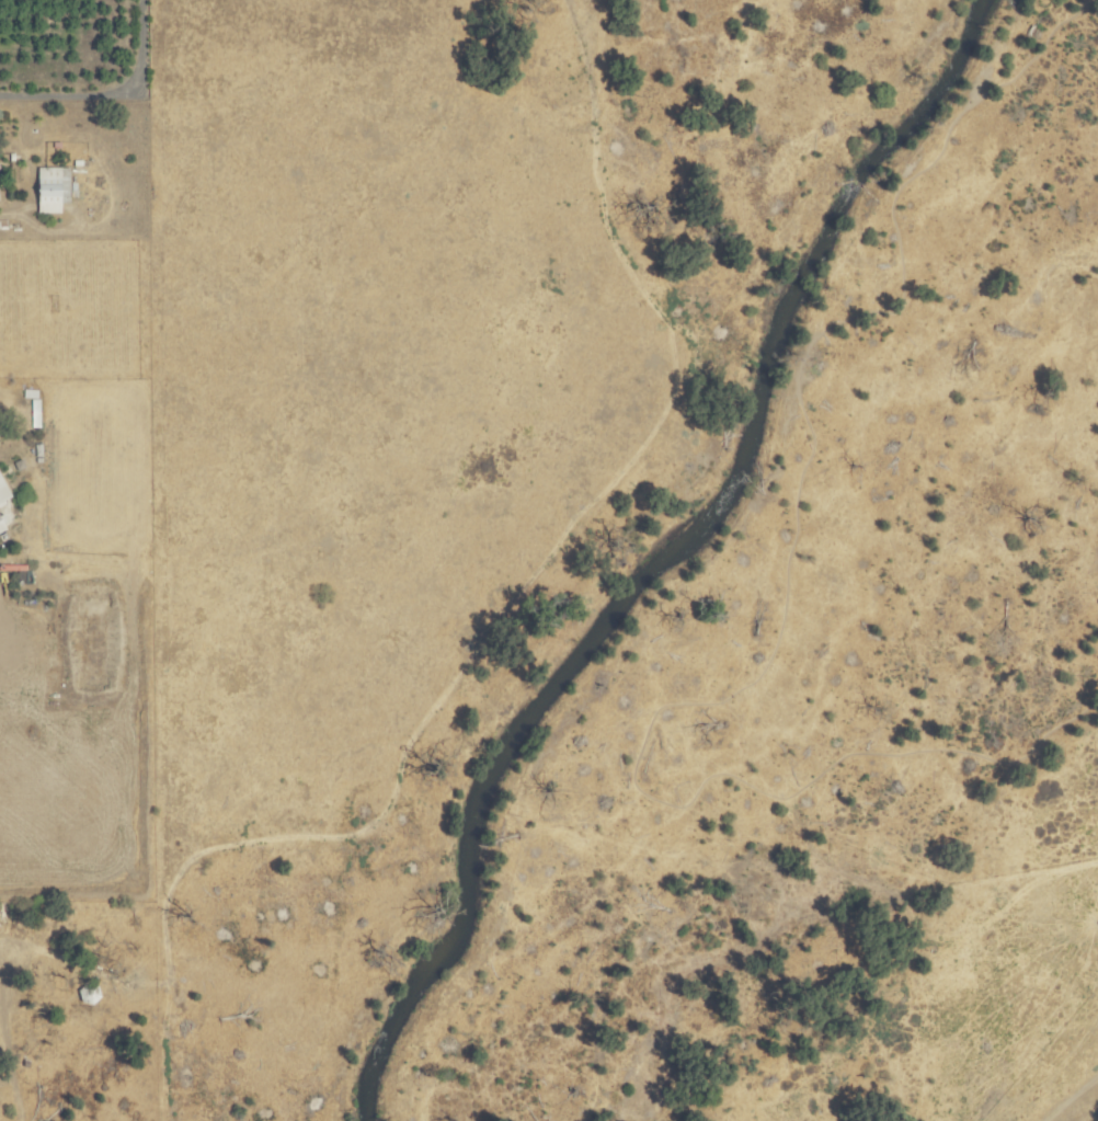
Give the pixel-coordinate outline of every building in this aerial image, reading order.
[(67,204),(67,168),(33,168),(34,215),(58,214),(58,204),(67,204)]
